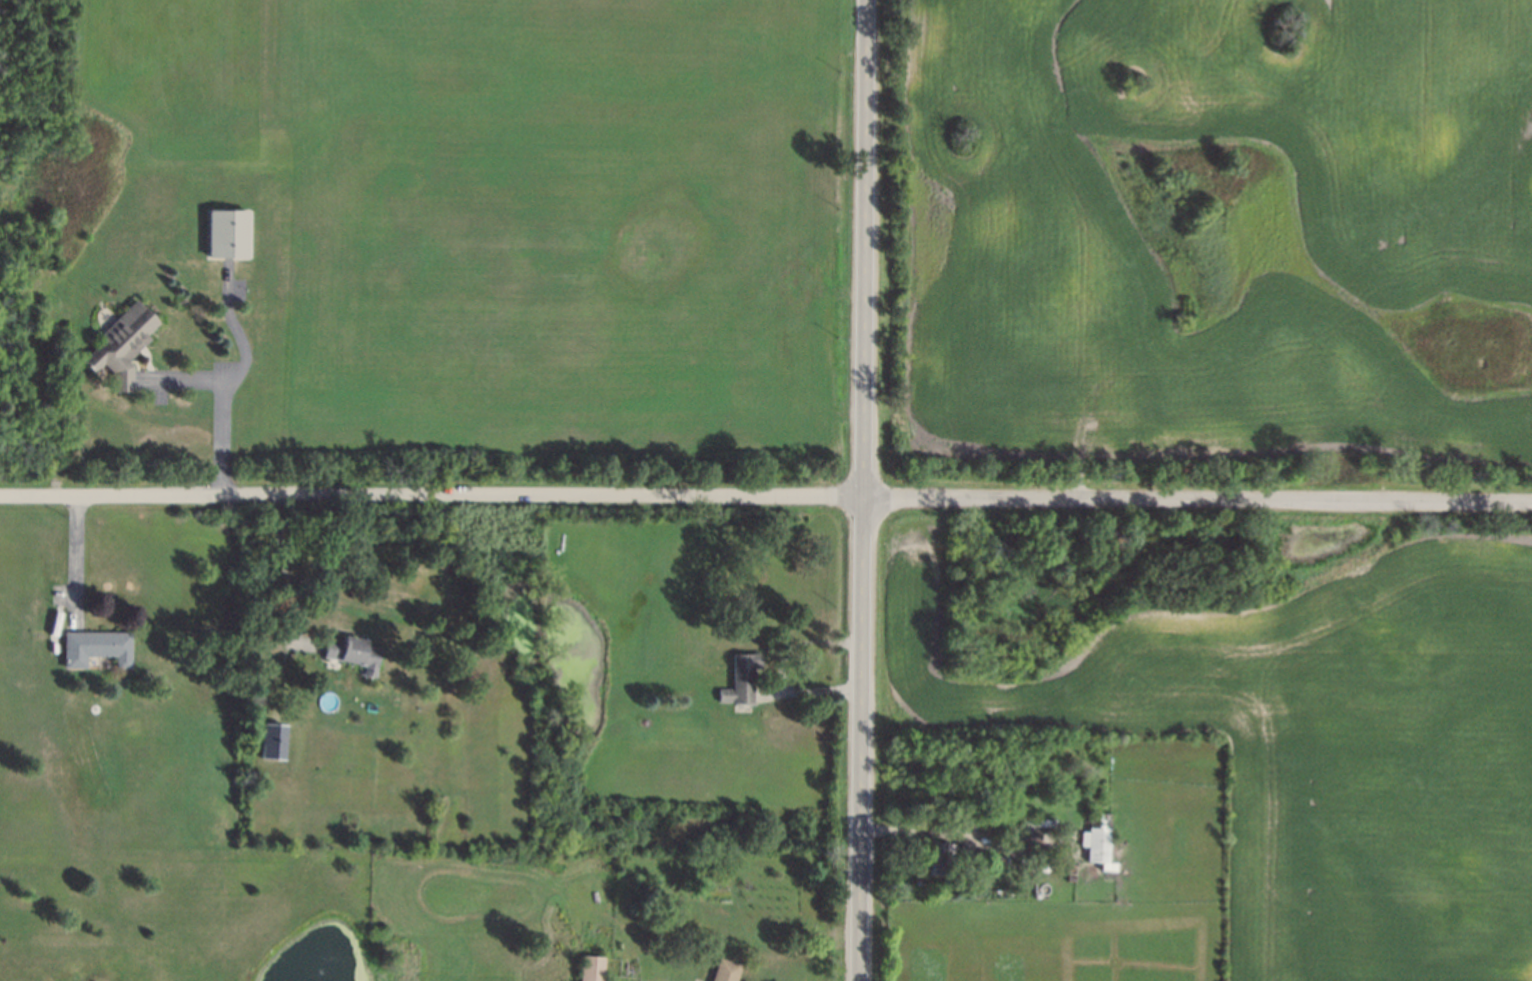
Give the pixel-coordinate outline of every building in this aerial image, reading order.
[(207,212),(206,258),(251,259),(251,212),(207,212)] [(135,301),(98,336),(103,342),(84,359),(103,380),(113,373),(113,392),(132,393),(134,367),(128,361),(150,341),(146,337),(159,322),(135,301)] [(64,668),(64,632),(132,632),(131,670),(115,670),(115,656),(87,656),(87,668),(64,668)] [(327,636),(323,658),(365,667),(363,676),(375,678),(381,650),(364,645),(365,640),(342,636),(341,640),(327,636)] [(733,689),(719,689),(719,703),(754,704),(755,669),(761,669),(761,654),(733,653),(733,689)] [(263,724),(260,757),(285,760),(287,725),(263,724)] [(1090,813),(1089,832),(1081,832),(1080,847),(1088,847),(1086,862),(1101,863),(1100,870),(1117,872),(1118,863),(1108,862),(1111,815),(1090,813)] [(579,980),(603,980),(604,957),(580,955),(579,980)] [(741,965),(736,980),(711,980),(718,958),(741,965)]
